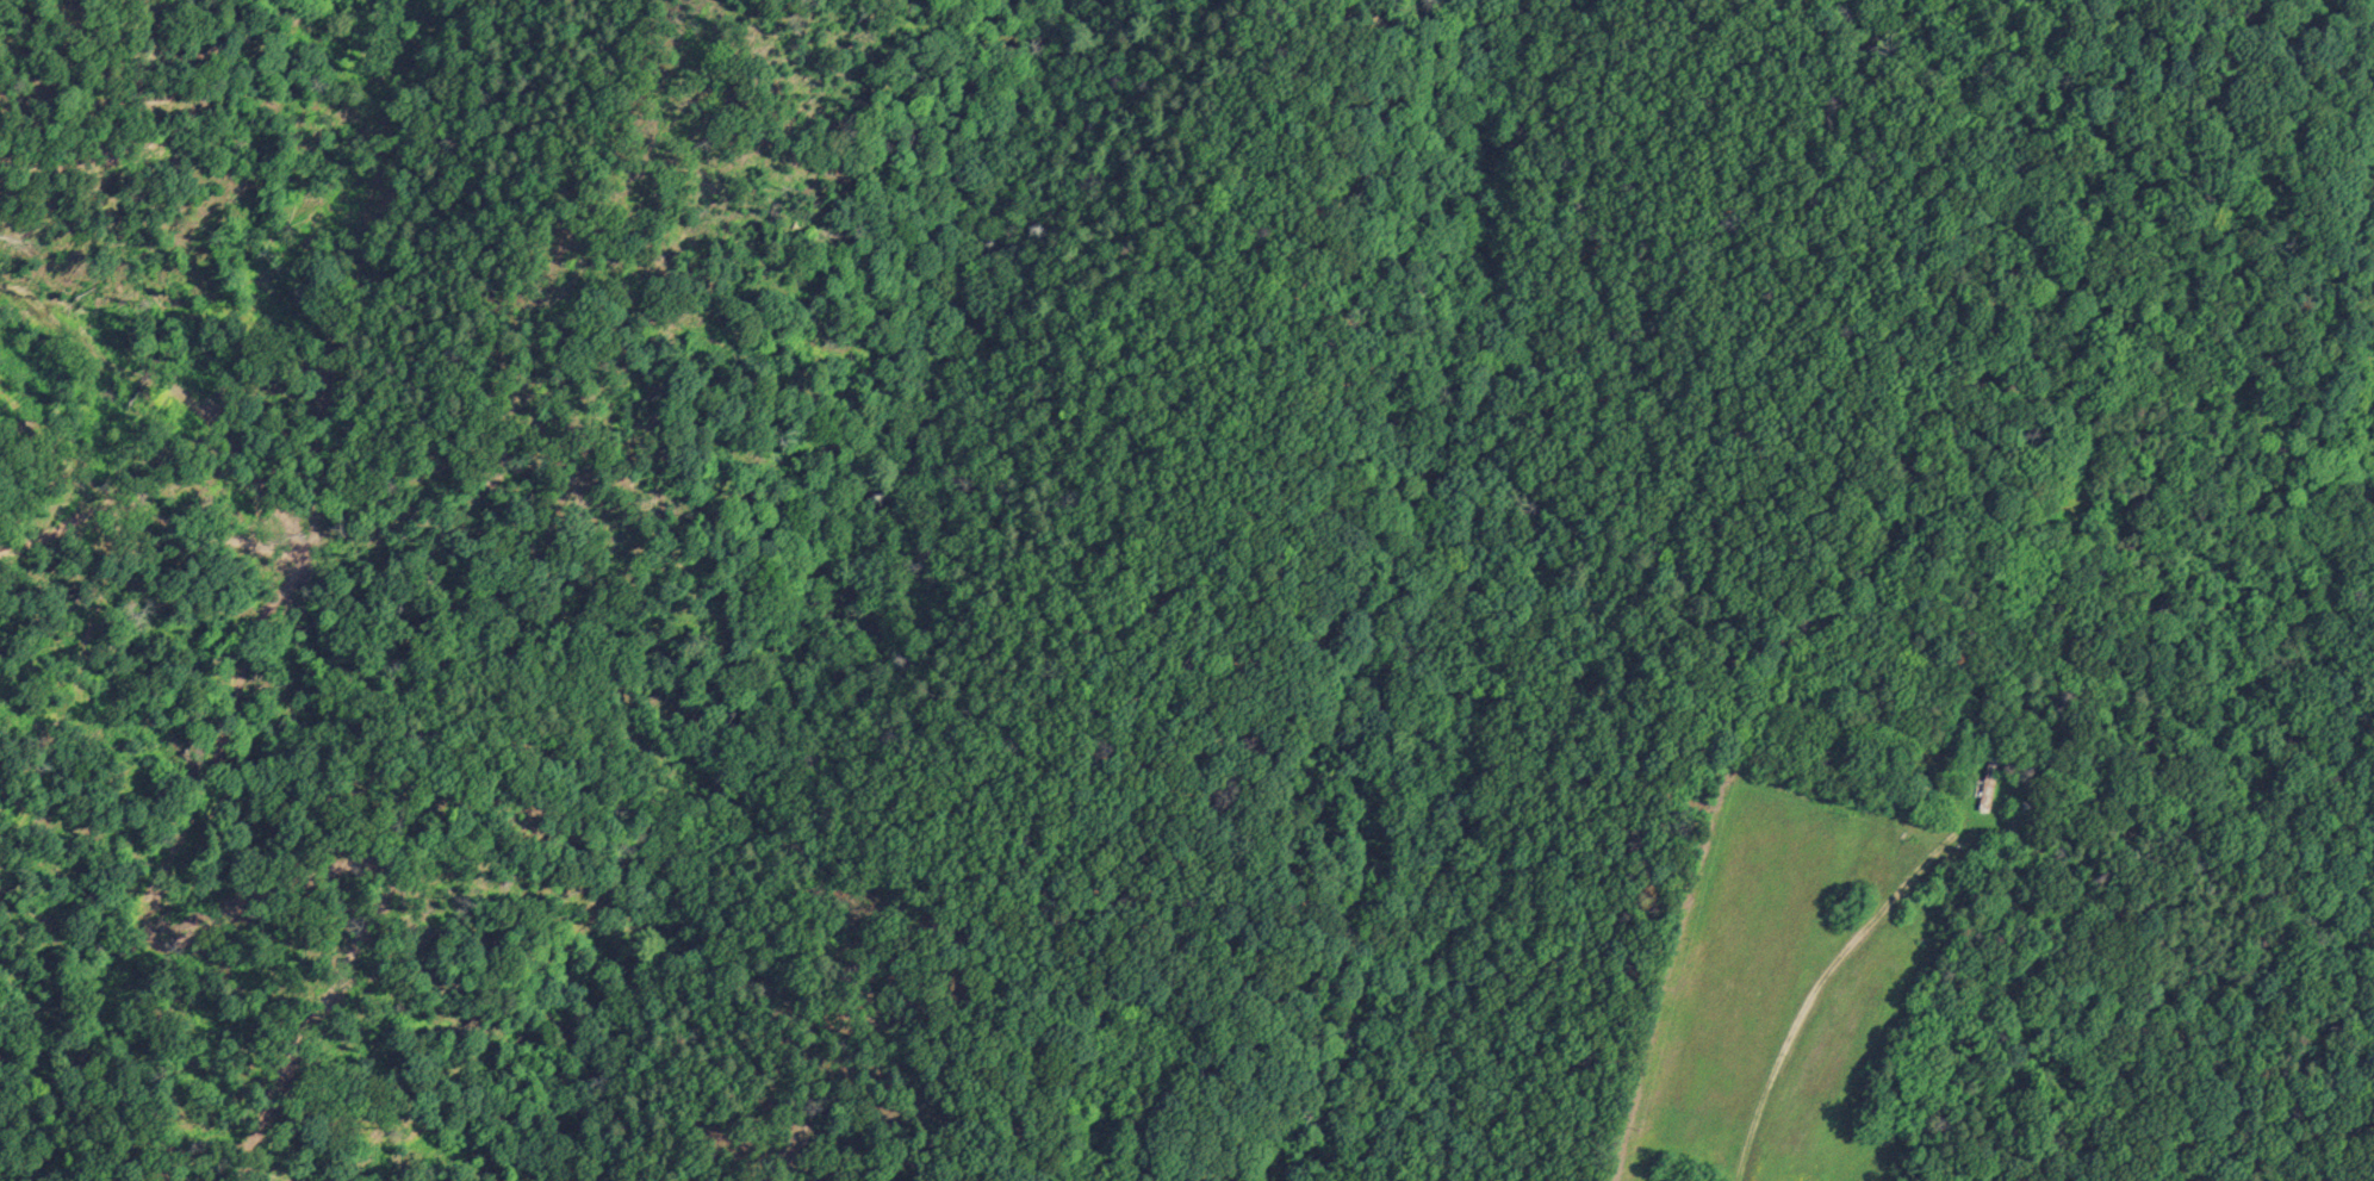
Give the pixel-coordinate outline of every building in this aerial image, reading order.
[(2003,759),(1987,755),(1977,807),(1993,810),(2003,759)]
